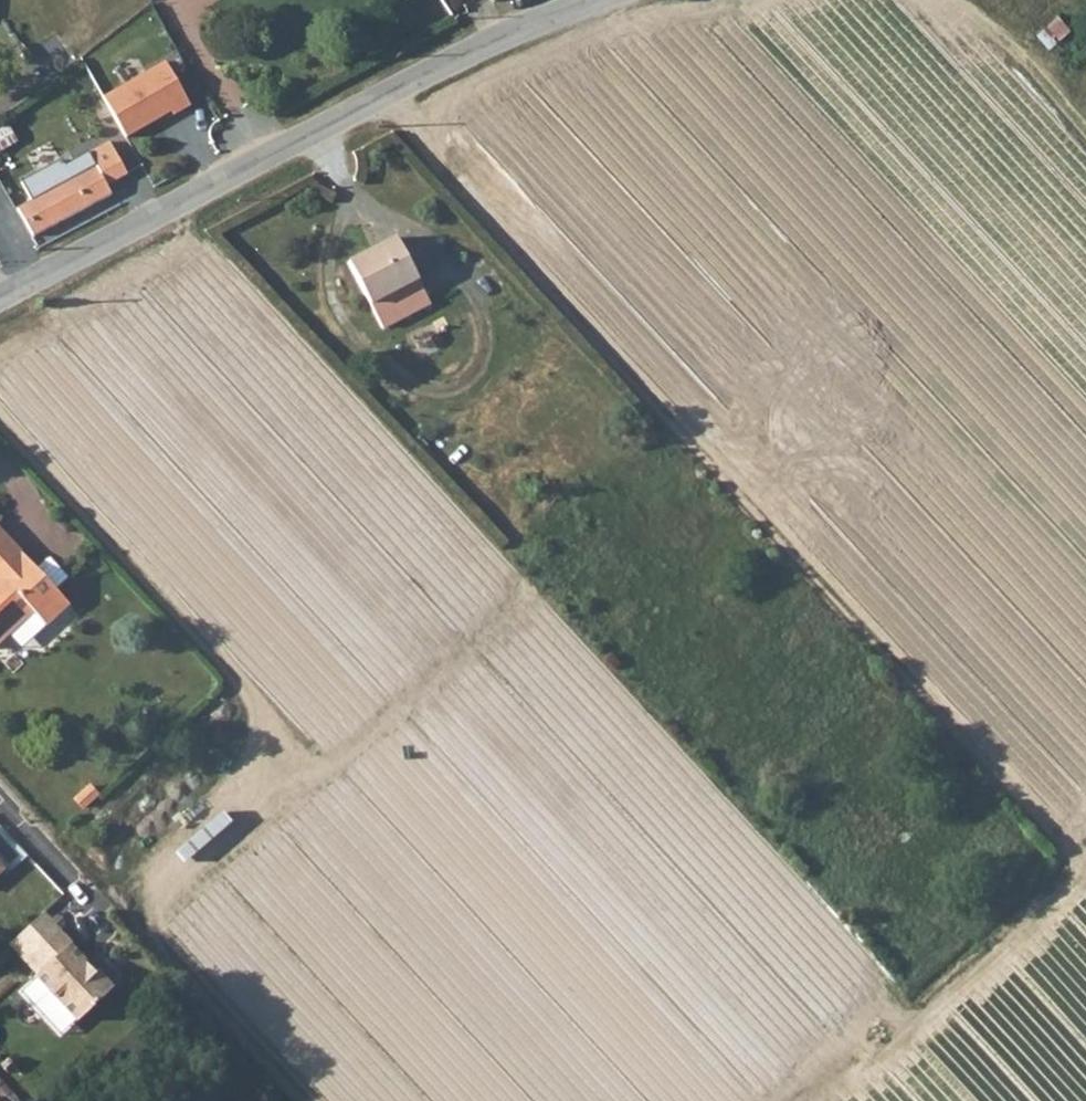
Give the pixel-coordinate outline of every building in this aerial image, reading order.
[(166,62),(103,97),(126,137),(171,111),(174,115),(191,106),(166,62)] [(64,156),(23,178),(32,195),(24,199),(40,230),(112,194),(106,184),(127,173),(109,140),(67,162),(64,156)] [(393,232),(345,258),(379,322),(427,296),(393,232)] [(21,618),(33,632),(62,607),(0,536),(0,636),(21,618)] [(69,1021),(106,987),(56,931),(24,957),(33,968),(27,975),(69,1021)]
